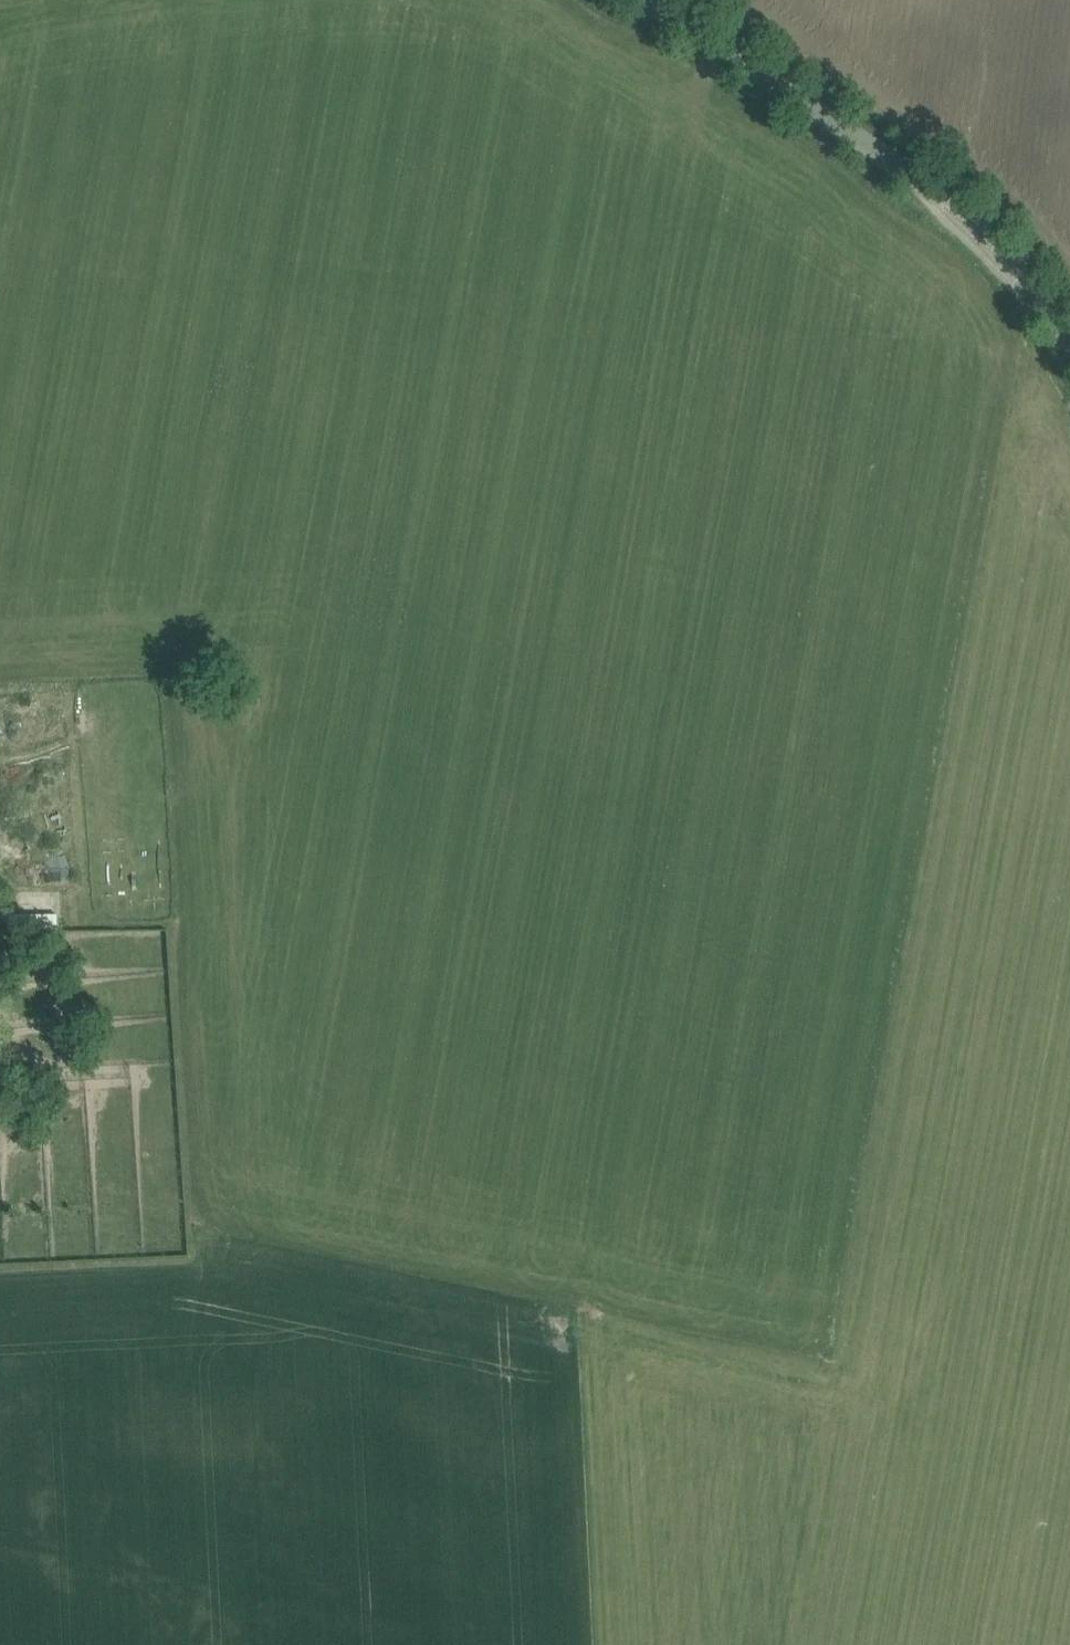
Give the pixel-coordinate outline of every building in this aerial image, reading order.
[(58,916),(9,917),(9,929),(59,928),(58,916)]
